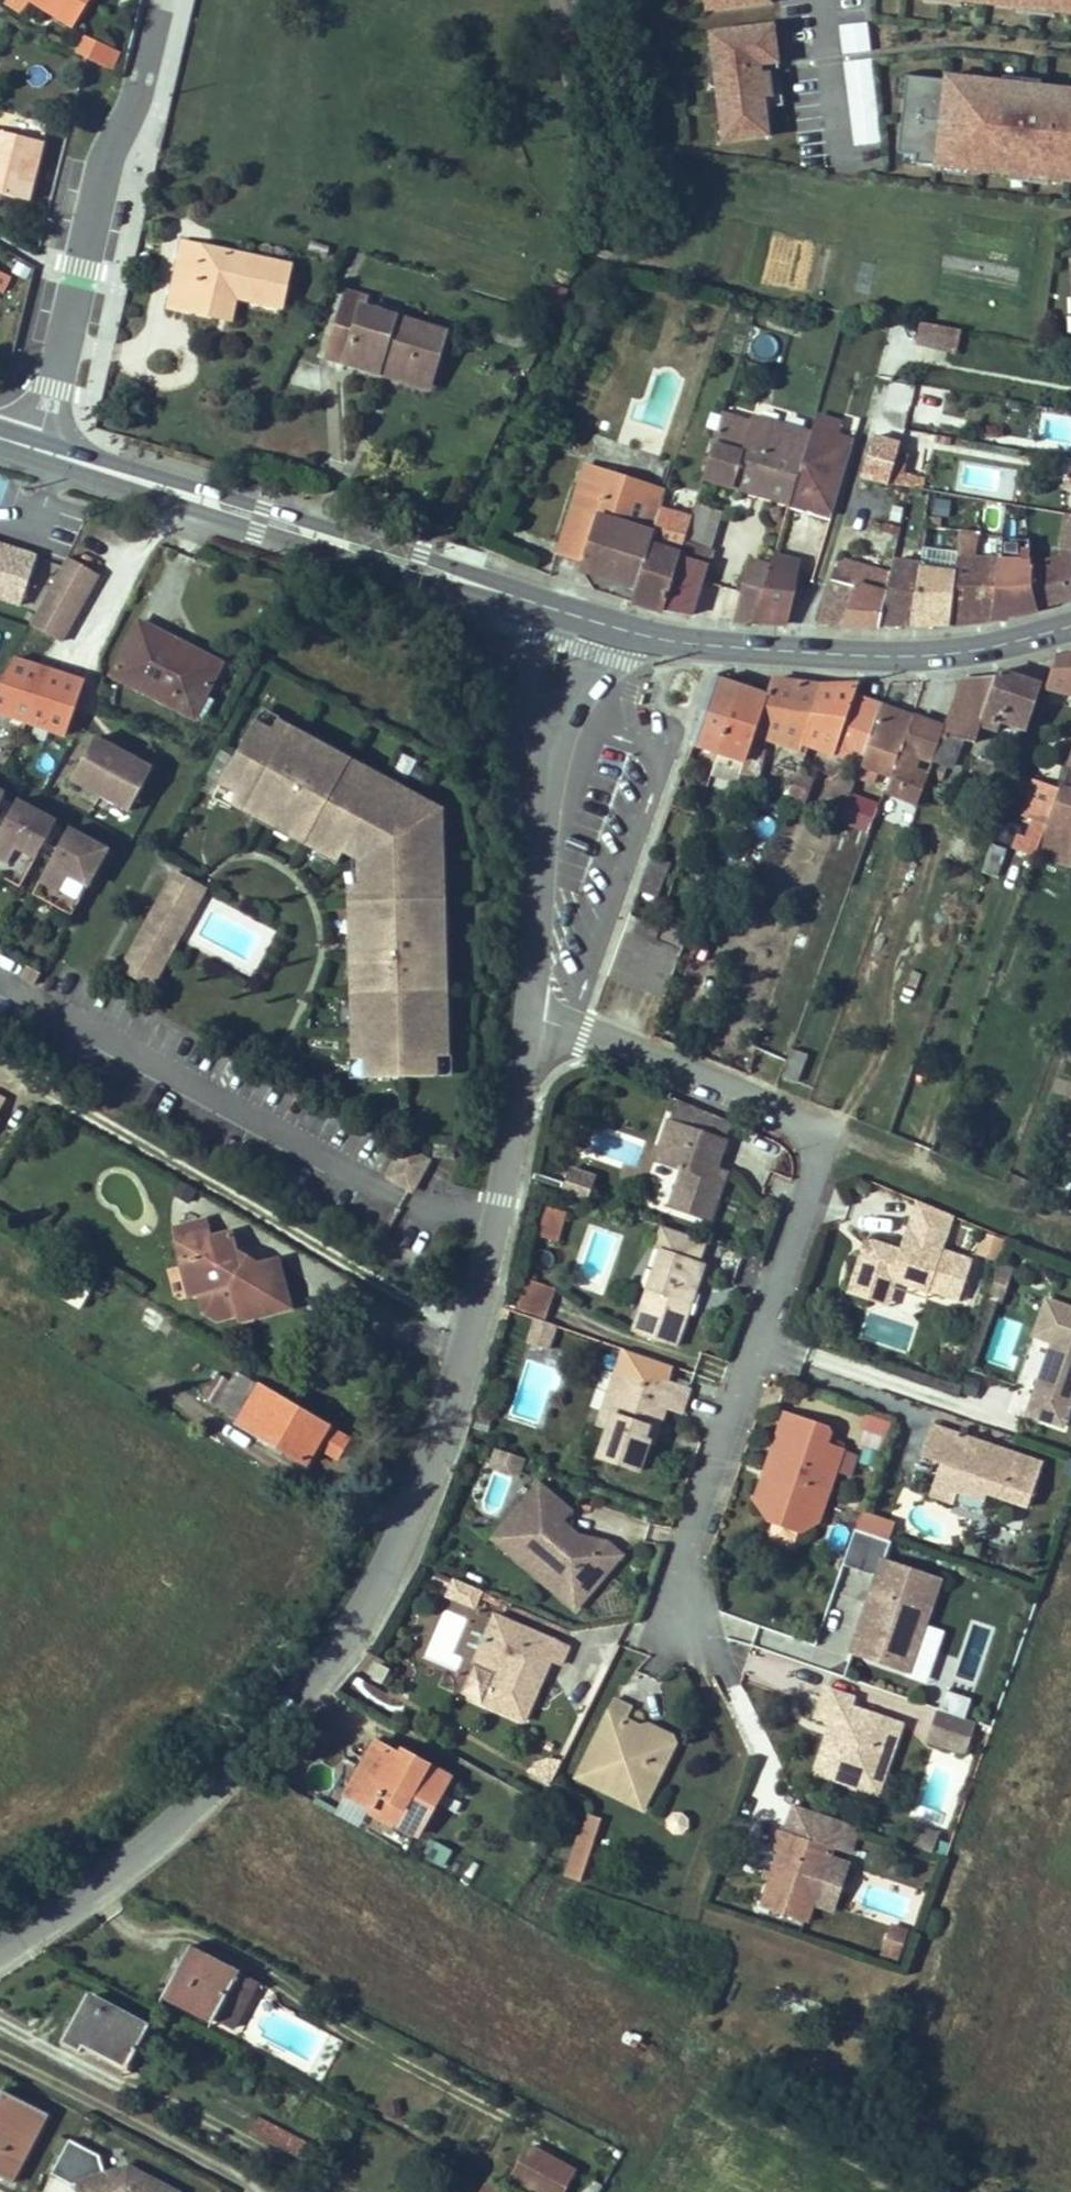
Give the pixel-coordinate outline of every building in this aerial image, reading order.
[(29,0),(6,0),(4,4),(21,15),(30,1),(29,0)] [(30,1),(74,28),(92,0),(29,0),(30,1)] [(704,11),(770,3),(770,0),(703,0),(704,11)] [(1070,15),(1070,0),(946,0),(1070,15)] [(841,55),(870,53),(867,22),(838,25),(841,55)] [(707,32),(721,143),(769,137),(764,98),(773,97),(769,71),(761,72),(760,66),(778,63),(773,23),(707,32)] [(111,49),(86,37),(78,55),(103,66),(111,49)] [(121,54),(111,49),(103,66),(113,70),(121,54)] [(854,146),(883,142),(871,57),(842,61),(854,146)] [(943,74),(943,81),(906,76),(897,153),(934,157),(933,167),(1070,183),(1070,89),(943,74)] [(591,80),(576,83),(578,91),(592,88),(591,80)] [(44,143),(0,132),(0,194),(30,202),(44,143)] [(290,266),(183,244),(170,307),(218,317),(224,289),(233,291),(231,296),(236,297),(281,307),(290,266)] [(3,293),(11,279),(0,274),(0,292),(3,293)] [(236,297),(231,296),(233,291),(224,289),(218,317),(231,320),(236,297)] [(365,300),(344,294),(328,348),(348,354),(344,364),(378,375),(382,363),(432,378),(446,334),(362,309),(365,300)] [(958,350),(961,330),(921,323),(918,343),(958,350)] [(347,354),(327,348),(324,359),(344,365),(347,354)] [(429,390),(432,378),(382,363),(378,375),(429,390)] [(791,503),(811,434),(753,417),(751,423),(722,414),(703,477),(791,503)] [(842,424),(816,417),(811,434),(791,503),(832,515),(854,442),(838,437),(842,424)] [(900,444),(873,436),(861,478),(888,485),(888,484),(897,454),(900,444)] [(907,457),(897,454),(888,484),(910,488),(922,490),(925,478),(902,474),(907,457)] [(605,484),(663,502),(666,494),(584,468),(579,482),(603,490),(605,484)] [(661,509),(663,502),(605,484),(603,490),(579,482),(556,554),(559,555),(560,554),(583,561),(580,568),(637,586),(653,534),(661,509)] [(720,515),(695,506),(692,518),(684,541),(709,549),(720,515)] [(684,541),(692,518),(661,509),(653,534),(637,586),(632,601),(663,611),(679,557),(684,541)] [(1066,513),(1060,548),(1069,549),(1070,539),(1070,514),(1066,513)] [(980,534),(958,532),(954,575),(950,624),(990,620),(999,562),(978,561),(980,534)] [(20,606),(38,553),(0,540),(0,600),(20,606)] [(709,549),(684,541),(679,557),(663,611),(692,615),(713,550),(709,549)] [(999,562),(990,620),(1031,610),(1030,569),(1030,563),(1019,562),(1021,545),(1001,545),(999,562)] [(1029,545),(1021,545),(1019,562),(1030,563),(1029,545)] [(1030,563),(1030,569),(1060,560),(1063,578),(1070,577),(1070,552),(1030,563)] [(68,557),(30,625),(62,642),(99,575),(68,557)] [(800,563),(775,557),(772,569),(766,591),(762,590),(754,621),(766,622),(769,612),(789,617),(800,563)] [(1031,610),(1070,597),(1070,577),(1063,578),(1060,560),(1030,569),(1031,610)] [(891,577),(880,627),(912,625),(920,569),(920,565),(894,561),(891,577)] [(820,625),(880,627),(891,577),(845,562),(834,569),(818,623),(820,625)] [(766,591),(772,569),(754,564),(737,620),(754,621),(762,590),(766,591)] [(920,569),(912,625),(950,624),(954,575),(920,569)] [(787,624),(789,617),(769,612),(766,622),(787,624)] [(221,664),(139,622),(112,675),(194,717),(221,664)] [(1045,691),(1070,698),(1070,655),(1057,657),(1045,691)] [(0,681),(0,714),(62,736),(82,679),(13,657),(0,681)] [(943,725),(931,761),(953,770),(964,740),(975,743),(980,727),(997,733),(1000,724),(1025,733),(1041,686),(998,671),(996,676),(960,678),(943,725)] [(742,686),(717,678),(693,747),(718,755),(742,686)] [(772,678),(766,694),(752,736),(799,753),(802,746),(823,684),(772,678)] [(858,683),(823,684),(802,746),(860,766),(882,704),(854,695),(858,683)] [(742,686),(718,755),(744,763),(750,744),(752,736),(766,694),(742,686)] [(882,704),(860,766),(860,767),(890,779),(913,715),(882,704)] [(890,779),(884,794),(916,807),(929,773),(917,768),(920,760),(930,764),(931,761),(943,725),(913,715),(890,779)] [(270,731),(253,722),(220,783),(237,792),(231,803),(260,818),(262,814),(292,830),(290,834),(319,850),(321,846),(340,857),(346,846),(359,853),(360,882),(349,883),(349,915),(354,915),(356,975),(351,975),(352,1007),(357,1007),(357,1026),(353,1026),(354,1057),(366,1057),(366,1076),(435,1074),(435,1055),(447,1055),(446,1024),(442,1024),(441,1005),(445,1005),(444,972),(440,972),(438,912),(443,912),(442,880),(437,880),(435,812),(426,807),(428,804),(400,788),(398,792),(360,771),(362,768),(334,752),(332,756),(302,740),(304,736),(276,721),(270,731)] [(498,742),(495,728),(484,731),(488,745),(498,742)] [(153,766),(97,735),(73,776),(130,808),(153,766)] [(750,744),(744,763),(740,774),(759,778),(767,751),(750,744)] [(508,747),(500,749),(505,770),(514,768),(508,747)] [(744,763),(718,755),(711,775),(737,783),(740,774),(744,763)] [(1061,785),(1070,788),(1070,758),(1061,785)] [(815,779),(799,773),(790,801),(804,807),(815,779)] [(1047,825),(1060,788),(1032,779),(1019,815),(1047,825)] [(1047,825),(1045,828),(1070,835),(1070,788),(1061,785),(1060,788),(1047,825)] [(853,787),(833,835),(844,840),(848,831),(866,837),(882,798),(853,787)] [(0,832),(0,876),(20,887),(56,821),(17,801),(0,832)] [(993,816),(985,813),(981,822),(989,825),(993,816)] [(69,828),(33,894),(72,915),(96,872),(63,856),(76,832),(69,828)] [(1038,850),(1070,860),(1070,835),(1045,828),(1038,850)] [(63,856),(96,872),(108,850),(76,832),(63,856)] [(359,853),(346,846),(340,857),(348,861),(349,883),(360,882),(359,853)] [(1002,856),(989,851),(984,866),(997,871),(1002,856)] [(206,887),(174,870),(170,877),(202,894),(206,887)] [(202,894),(170,877),(124,963),(155,980),(179,936),(202,894)] [(155,980),(124,963),(120,970),(152,987),(155,980)] [(42,974),(29,966),(22,977),(36,984),(42,974)] [(792,1049),(782,1077),(797,1082),(808,1055),(792,1049)] [(732,1122),(677,1099),(670,1119),(726,1140),(732,1122)] [(668,1207),(708,1222),(727,1171),(717,1167),(726,1140),(670,1119),(654,1161),(681,1170),(668,1207)] [(455,1147),(435,1144),(433,1156),(454,1158),(455,1147)] [(430,1160),(405,1146),(388,1178),(412,1192),(430,1160)] [(561,1190),(589,1200),(597,1175),(570,1166),(561,1190)] [(916,1200),(910,1220),(948,1233),(954,1216),(916,1200)] [(537,1236),(558,1242),(566,1213),(546,1206),(537,1236)] [(205,1217),(174,1226),(177,1240),(174,1241),(189,1298),(197,1297),(202,1314),(217,1323),(238,1318),(239,1323),(291,1309),(278,1258),(257,1264),(236,1251),(231,1230),(210,1234),(205,1217)] [(910,1281),(912,1286),(959,1301),(972,1260),(942,1250),(948,1233),(910,1220),(900,1250),(865,1239),(848,1290),(871,1297),(874,1286),(887,1291),(893,1275),(910,1281)] [(700,1262),(707,1243),(663,1228),(656,1248),(662,1251),(634,1333),(677,1347),(706,1264),(700,1262)] [(981,1233),(977,1256),(1000,1260),(1004,1237),(981,1233)] [(1002,1304),(1014,1268),(1000,1263),(988,1300),(1002,1304)] [(527,1279),(517,1309),(545,1319),(556,1288),(527,1279)] [(1062,1427),(1070,1401),(1070,1308),(1046,1299),(1033,1335),(1051,1342),(1025,1413),(1062,1427)] [(546,1350),(554,1326),(536,1319),(527,1343),(546,1350)] [(204,1399),(238,1419),(235,1424),(305,1467),(316,1449),(333,1459),(347,1435),(237,1371),(231,1382),(218,1375),(204,1399)] [(609,1426),(627,1375),(617,1371),(598,1422),(609,1426)] [(682,1412),(690,1390),(660,1379),(657,1386),(627,1375),(609,1426),(598,1456),(639,1471),(650,1440),(645,1439),(649,1427),(658,1430),(666,1407),(682,1412)] [(979,1381),(965,1376),(960,1389),(975,1394),(979,1381)] [(836,1472),(844,1450),(827,1444),(833,1428),(786,1411),(769,1458),(781,1462),(774,1481),(762,1477),(754,1499),(775,1507),(769,1522),(777,1525),(795,1531),(799,1533),(805,1517),(812,1496),(825,1501),(836,1472)] [(872,1436),(882,1439),(888,1424),(878,1420),(872,1436)] [(1044,1464),(933,1425),(922,1455),(942,1463),(931,1494),(955,1503),(959,1491),(986,1500),(989,1493),(1029,1507),(1044,1464)] [(654,1442),(658,1430),(649,1427),(645,1439),(650,1440),(654,1442)] [(522,1458),(496,1449),(491,1465),(517,1474),(522,1458)] [(859,1456),(844,1450),(836,1472),(851,1477),(859,1456)] [(781,1462),(769,1458),(762,1477),(774,1481),(781,1462)] [(530,1569),(574,1605),(619,1552),(604,1539),(595,1550),(560,1521),(569,1510),(537,1482),(498,1528),(529,1554),(530,1569)] [(818,1522),(825,1501),(812,1496),(805,1517),(799,1533),(818,1522)] [(754,1499),(769,1522),(775,1507),(754,1499)] [(855,1529),(872,1535),(878,1517),(860,1510),(855,1529)] [(895,1523),(878,1517),(872,1535),(889,1541),(895,1523)] [(790,1545),(795,1531),(777,1525),(772,1538),(790,1545)] [(529,1554),(498,1528),(491,1536),(530,1569),(529,1554)] [(855,1529),(842,1565),(877,1577),(851,1651),(907,1670),(938,1581),(883,1562),(891,1541),(889,1541),(872,1535),(855,1529)] [(452,1579),(445,1597),(475,1610),(483,1593),(452,1579)] [(499,1606),(501,1600),(485,1594),(483,1600),(499,1606)] [(559,1665),(566,1648),(493,1617),(478,1653),(479,1653),(499,1662),(482,1701),(481,1704),(521,1722),(548,1661),(559,1665)] [(499,1662),(479,1653),(462,1693),(482,1701),(499,1662)] [(379,1664),(371,1679),(382,1684),(390,1669),(379,1664)] [(854,1698),(825,1688),(815,1718),(830,1723),(813,1772),(877,1794),(901,1724),(851,1706),(854,1698)] [(938,1709),(964,1718),(971,1698),(945,1689),(938,1709)] [(675,1744),(626,1720),(632,1708),(614,1700),(577,1778),(643,1810),(675,1744)] [(963,1754),(974,1723),(937,1710),(927,1742),(963,1754)] [(375,1743),(347,1792),(370,1807),(378,1795),(401,1808),(395,1819),(416,1832),(448,1782),(402,1754),(400,1758),(375,1743)] [(550,1784),(562,1761),(549,1758),(537,1761),(527,1771),(550,1784)] [(808,1920),(833,1849),(831,1848),(834,1842),(851,1848),(858,1827),(794,1806),(785,1832),(780,1830),(773,1849),(779,1852),(771,1873),(768,1881),(761,1903),(808,1920)] [(686,1831),(688,1824),(686,1816),(677,1812),(668,1816),(665,1824),(668,1831),(677,1835),(686,1831)] [(581,1882),(600,1819),(587,1814),(580,1836),(577,1836),(564,1876),(581,1882)] [(916,1846),(933,1849),(937,1832),(919,1828),(916,1846)] [(425,1861),(445,1867),(450,1847),(431,1841),(425,1861)] [(768,1881),(771,1873),(763,1870),(761,1878),(768,1881)] [(909,1930),(890,1924),(879,1958),(898,1963),(909,1930)] [(239,1972),(189,1946),(164,1993),(233,2029),(249,2000),(230,1990),(239,1972)] [(258,1982),(239,1972),(230,1990),(249,2000),(258,1982)] [(82,1998),(60,2040),(81,2051),(83,2047),(127,2070),(153,2023),(113,2001),(107,2012),(82,1998)] [(1,2089),(0,2091),(0,2177),(11,2183),(48,2114),(1,2089)] [(432,2096),(420,2089),(414,2101),(426,2108),(432,2096)] [(320,2148),(256,2114),(249,2130),(313,2163),(320,2148)] [(78,2191),(177,2191),(129,2167),(106,2174),(100,2155),(70,2140),(52,2174),(73,2185),(75,2185),(78,2191)] [(518,2179),(543,2191),(566,2191),(579,2168),(536,2145),(518,2179)] [(603,2186),(591,2179),(583,2191),(599,2191),(603,2186)] [(480,2191),(505,2191),(486,2182),(480,2191)]
